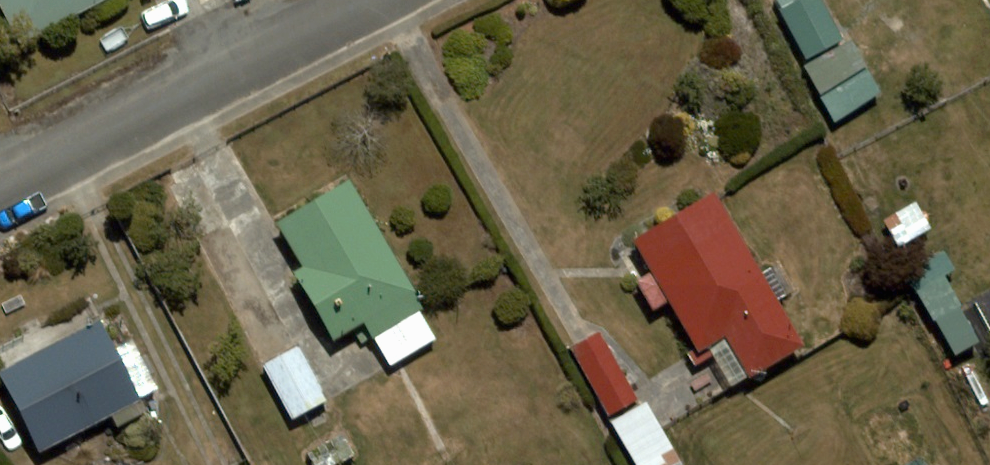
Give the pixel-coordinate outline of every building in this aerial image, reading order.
[(17,46),(114,0),(0,0),(0,11),(17,46)] [(802,60),(839,40),(818,0),(790,0),(764,14),(776,36),(786,30),(802,60)] [(866,72),(854,49),(806,75),(818,98),(866,72)] [(360,327),(387,373),(440,343),(345,175),(266,220),(335,342),(360,327)] [(651,278),(638,285),(652,308),(667,299),(703,359),(711,354),(734,392),(807,349),(713,192),(629,242),(651,278)] [(113,438),(153,416),(96,311),(0,363),(0,379),(45,461),(107,427),(113,438)] [(603,422),(643,400),(605,331),(565,352),(603,422)] [(289,421),(326,400),(293,345),(257,366),(289,421)] [(603,422),(626,464),(678,464),(643,400),(603,422)] [(336,422),(293,443),(305,464),(343,464),(355,459),(336,422)]
